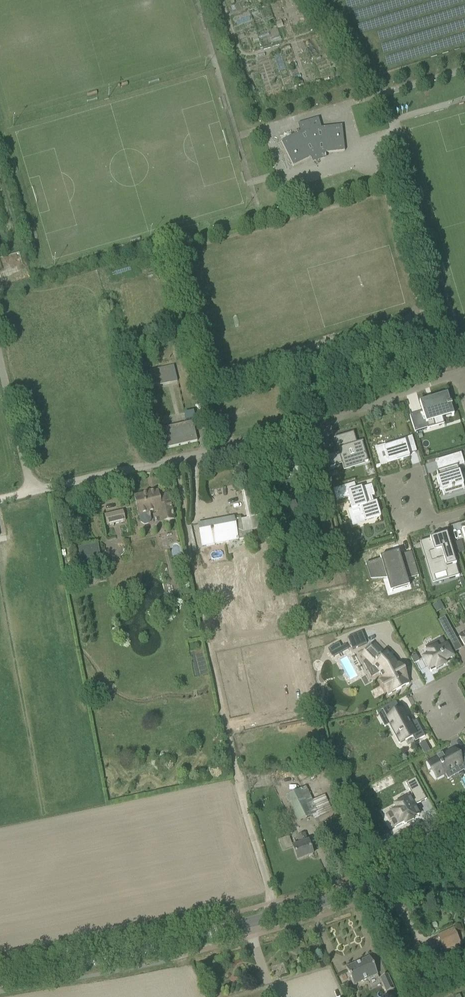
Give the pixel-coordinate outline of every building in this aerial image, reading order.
[(310,158),(310,157),(312,156),(314,160),(324,157),(324,153),(325,153),(326,153),(345,151),(342,125),(318,128),(316,120),(318,119),(318,118),(298,124),(298,125),(301,124),(303,131),(281,141),(293,166),(310,158)] [(173,366),(148,371),(151,383),(152,387),(177,382),(176,378),(175,373),(173,366)] [(451,414),(451,416),(452,416),(454,416),(451,406),(452,406),(451,404),(450,404),(448,396),(446,397),(445,395),(443,395),(443,396),(433,399),(433,401),(429,402),(428,400),(428,398),(427,398),(427,400),(428,402),(420,405),(422,412),(411,415),(410,416),(415,432),(416,432),(427,429),(429,429),(429,428),(428,428),(426,422),(442,417),(451,414)] [(197,441),(195,432),(193,422),(162,429),(166,448),(197,441)] [(338,452),(327,456),(330,467),(342,464),(357,459),(358,464),(363,462),(368,461),(362,442),(363,442),(363,441),(357,443),(353,432),(335,438),(338,448),(336,449),(337,450),(338,452)] [(390,446),(383,449),(384,452),(387,464),(409,457),(408,454),(416,452),(412,437),(403,439),(404,442),(390,446)] [(266,453),(265,453),(261,454),(266,473),(271,472),(266,453)] [(448,469),(436,472),(443,495),(444,495),(443,490),(451,487),(452,490),(454,490),(453,485),(462,482),(457,467),(464,465),(462,458),(460,458),(459,455),(461,454),(461,453),(458,454),(460,458),(452,460),(451,460),(452,460),(448,462),(447,461),(449,469),(448,469)] [(247,519),(234,521),(234,519),(234,518),(198,525),(202,546),(238,540),(238,539),(237,539),(237,536),(238,534),(243,533),(243,532),(266,528),(263,515),(265,514),(258,482),(242,485),(244,493),(242,493),(247,519)] [(356,490),(346,493),(346,494),(348,498),(351,509),(354,518),(363,516),(364,521),(380,516),(376,502),(371,503),(369,497),(374,495),(371,486),(356,490)] [(340,488),(333,490),(337,502),(344,499),(343,495),(343,494),(340,488)] [(158,491),(134,497),(138,515),(139,515),(141,522),(144,524),(148,524),(150,520),(150,517),(151,517),(150,514),(149,514),(149,513),(153,512),(153,511),(161,509),(163,522),(174,519),(168,494),(159,496),(158,491)] [(123,511),(104,515),(106,525),(106,526),(125,521),(123,511)] [(286,543),(304,540),(302,528),(284,531),(286,543)] [(430,541),(420,544),(422,544),(426,555),(429,554),(432,562),(428,563),(432,576),(447,571),(449,579),(459,576),(449,543),(446,534),(443,535),(444,537),(438,539),(438,537),(429,539),(430,541)] [(81,568),(101,565),(98,545),(78,548),(81,568)] [(274,564),(271,549),(266,550),(268,565),(274,564)] [(380,560),(366,564),(370,580),(386,579),(389,578),(393,592),(409,587),(407,580),(418,576),(415,564),(414,564),(403,568),(400,558),(400,556),(399,555),(399,553),(398,553),(398,554),(383,558),(383,559),(381,560),(380,560)] [(440,600),(432,605),(436,611),(443,607),(440,600)] [(451,630),(446,621),(440,624),(445,633),(451,630)] [(347,638),(352,650),(367,644),(362,632),(347,638)] [(367,652),(365,654),(369,658),(368,659),(376,667),(377,666),(382,671),(382,672),(385,677),(386,679),(384,680),(391,694),(411,683),(406,673),(403,675),(400,670),(404,669),(401,664),(399,665),(397,661),(389,653),(388,654),(377,643),(373,647),(372,646),(366,652),(367,652)] [(423,659),(424,659),(428,668),(429,670),(435,667),(437,669),(445,665),(444,662),(452,657),(446,646),(438,651),(435,646),(426,650),(429,656),(424,659),(423,659)] [(411,658),(414,664),(419,661),(416,655),(411,658)] [(415,742),(425,737),(416,721),(410,724),(402,710),(387,718),(401,743),(412,737),(415,742)] [(425,742),(419,745),(424,754),(430,751),(425,742)] [(428,764),(436,778),(437,777),(444,773),(456,767),(459,773),(464,771),(464,773),(464,761),(461,763),(455,753),(454,750),(442,756),(442,755),(436,758),(437,759),(428,764)] [(388,815),(387,815),(388,816),(394,828),(404,823),(405,825),(406,824),(412,821),(413,820),(412,819),(419,815),(414,806),(414,805),(417,804),(417,805),(427,799),(415,778),(405,783),(412,796),(413,797),(410,798),(410,797),(394,806),(396,810),(388,815)] [(306,787),(295,792),(286,797),(298,822),(318,813),(306,787)] [(297,836),(300,845),(293,847),(297,860),(313,855),(308,842),(307,842),(304,833),(297,836)] [(453,929),(438,936),(444,950),(460,943),(453,929)] [(369,957),(346,968),(354,985),(377,975),(369,957)] [(394,989),(391,984),(387,975),(380,978),(386,993),(394,989)]
